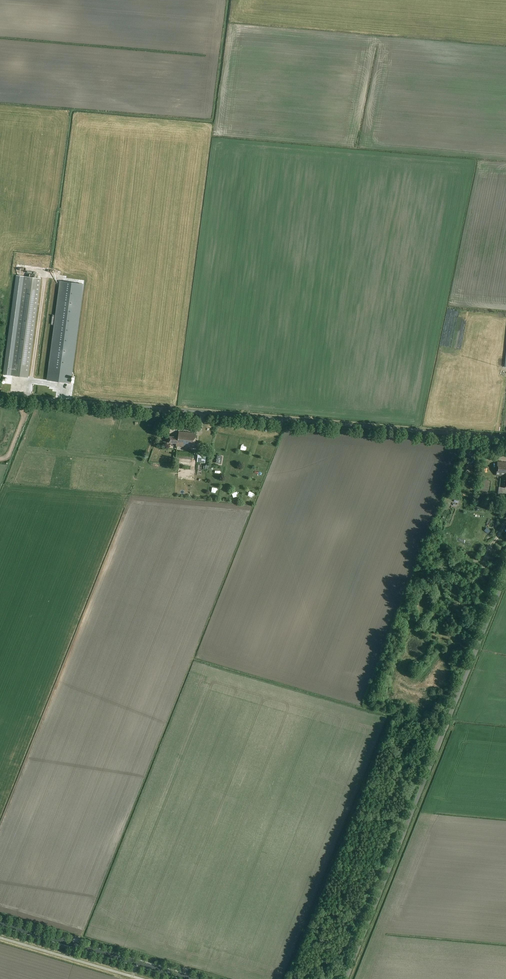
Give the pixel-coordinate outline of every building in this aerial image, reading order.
[(4,374),(12,375),(25,276),(16,275),(4,374)] [(12,375),(28,377),(41,278),(25,276),(12,375)] [(57,281),(44,380),(66,383),(79,284),(57,281)] [(187,433),(185,432),(181,432),(179,432),(178,437),(169,437),(169,443),(176,444),(176,446),(183,447),(195,448),(196,433),(187,433)] [(462,454),(470,457),(474,448),(465,445),(462,454)] [(192,459),(193,452),(176,451),(176,458),(192,459)] [(205,463),(206,455),(198,454),(197,462),(205,463)] [(498,461),(496,475),(504,476),(503,487),(505,487),(505,462),(498,461)]
